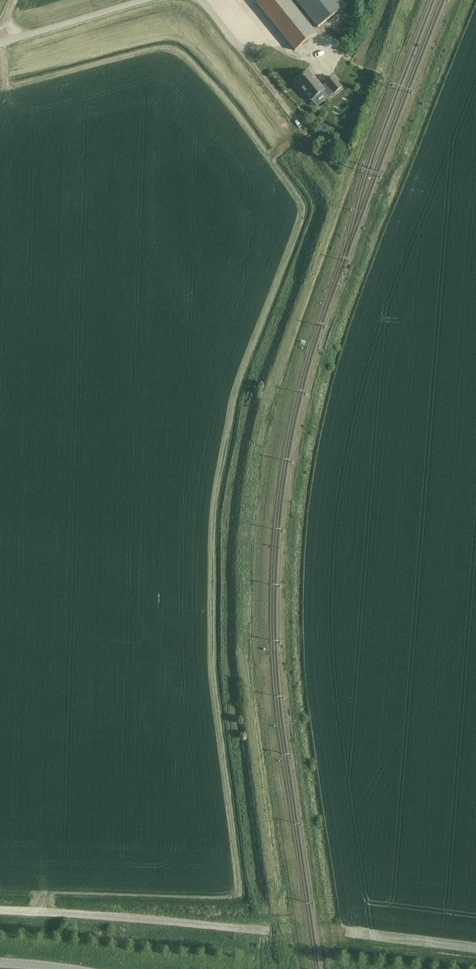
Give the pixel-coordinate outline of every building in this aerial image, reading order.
[(316,33),(289,0),(258,0),(256,2),(295,50),(316,33)] [(318,27),(343,6),(338,0),(296,0),(318,27)] [(307,61),(292,75),(294,77),(310,64),(307,61)] [(321,86),(309,71),(295,81),(311,100),(323,90),(329,97),(341,87),(333,77),(321,86)]
